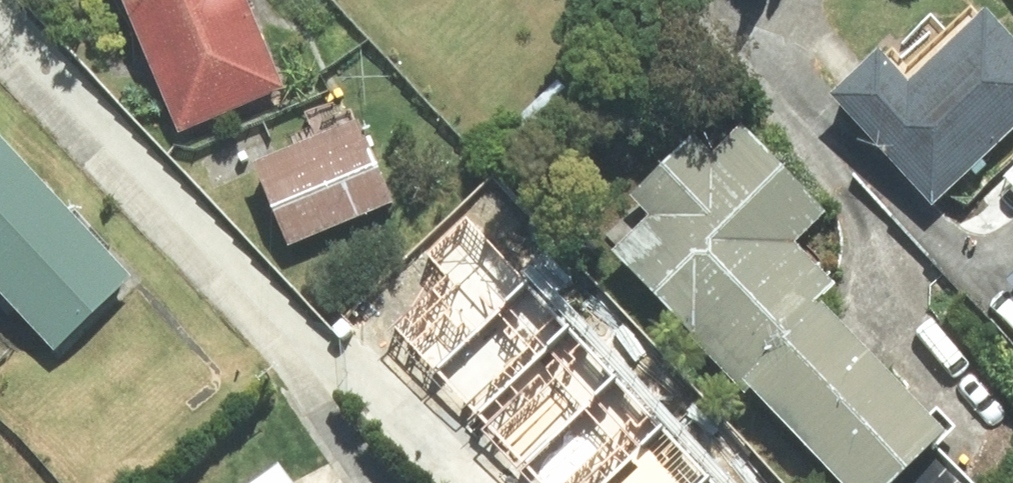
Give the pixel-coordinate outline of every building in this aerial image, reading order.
[(180,127),(281,85),(244,0),(126,0),(180,127)] [(828,92),(932,202),(1012,126),(1012,41),(985,12),(980,17),(971,7),(945,31),(930,15),(887,56),(878,46),(828,92)] [(297,145),(256,160),(290,241),(390,201),(358,121),(354,122),(349,110),(337,115),(334,106),(309,116),(314,128),(294,136),(297,145)] [(611,249),(693,333),(690,337),(745,392),(750,387),(845,482),(887,482),(944,428),(817,299),(835,282),(794,241),(825,211),(741,124),(713,152),(692,130),(627,194),(647,214),(611,249)] [(0,145),(0,288),(54,344),(125,276),(0,145)] [(1012,186),(1012,164),(1002,174),(1012,186)] [(398,325),(436,367),(527,283),(466,217),(426,254),(448,279),(398,325)] [(436,367),(476,411),(568,325),(527,283),(436,367)] [(481,429),(517,469),(617,375),(568,325),(476,411),(488,423),(481,429)] [(665,426),(617,375),(517,469),(530,482),(603,482),(665,426)] [(710,474),(665,426),(603,482),(701,482),(710,474)] [(256,482),(289,482),(278,467),(256,482)] [(710,474),(701,482),(718,482),(710,474)]
